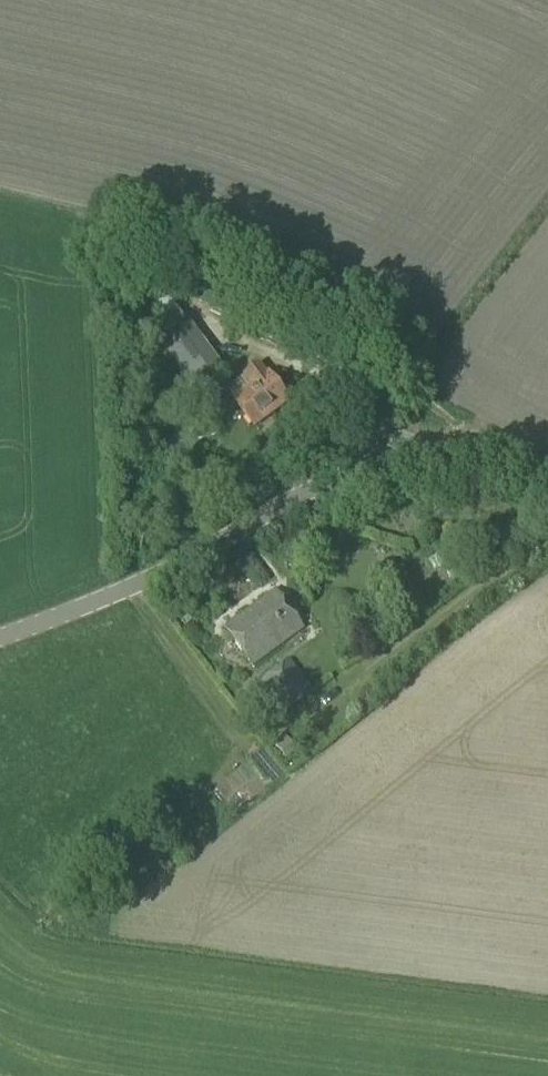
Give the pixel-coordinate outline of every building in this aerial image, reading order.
[(194,386),(221,364),(187,322),(159,343),(194,386)] [(254,429),(288,403),(268,377),(259,365),(241,378),(243,381),(229,391),(237,401),(234,403),(254,429)] [(432,562),(414,570),(430,602),(447,594),(432,562)] [(254,668),(304,629),(275,592),(225,630),(254,668)] [(374,611),(369,615),(368,620),(371,625),(377,626),(381,623),(382,617),(379,612),(374,611)] [(285,715),(314,694),(290,662),(261,683),(285,715)]
